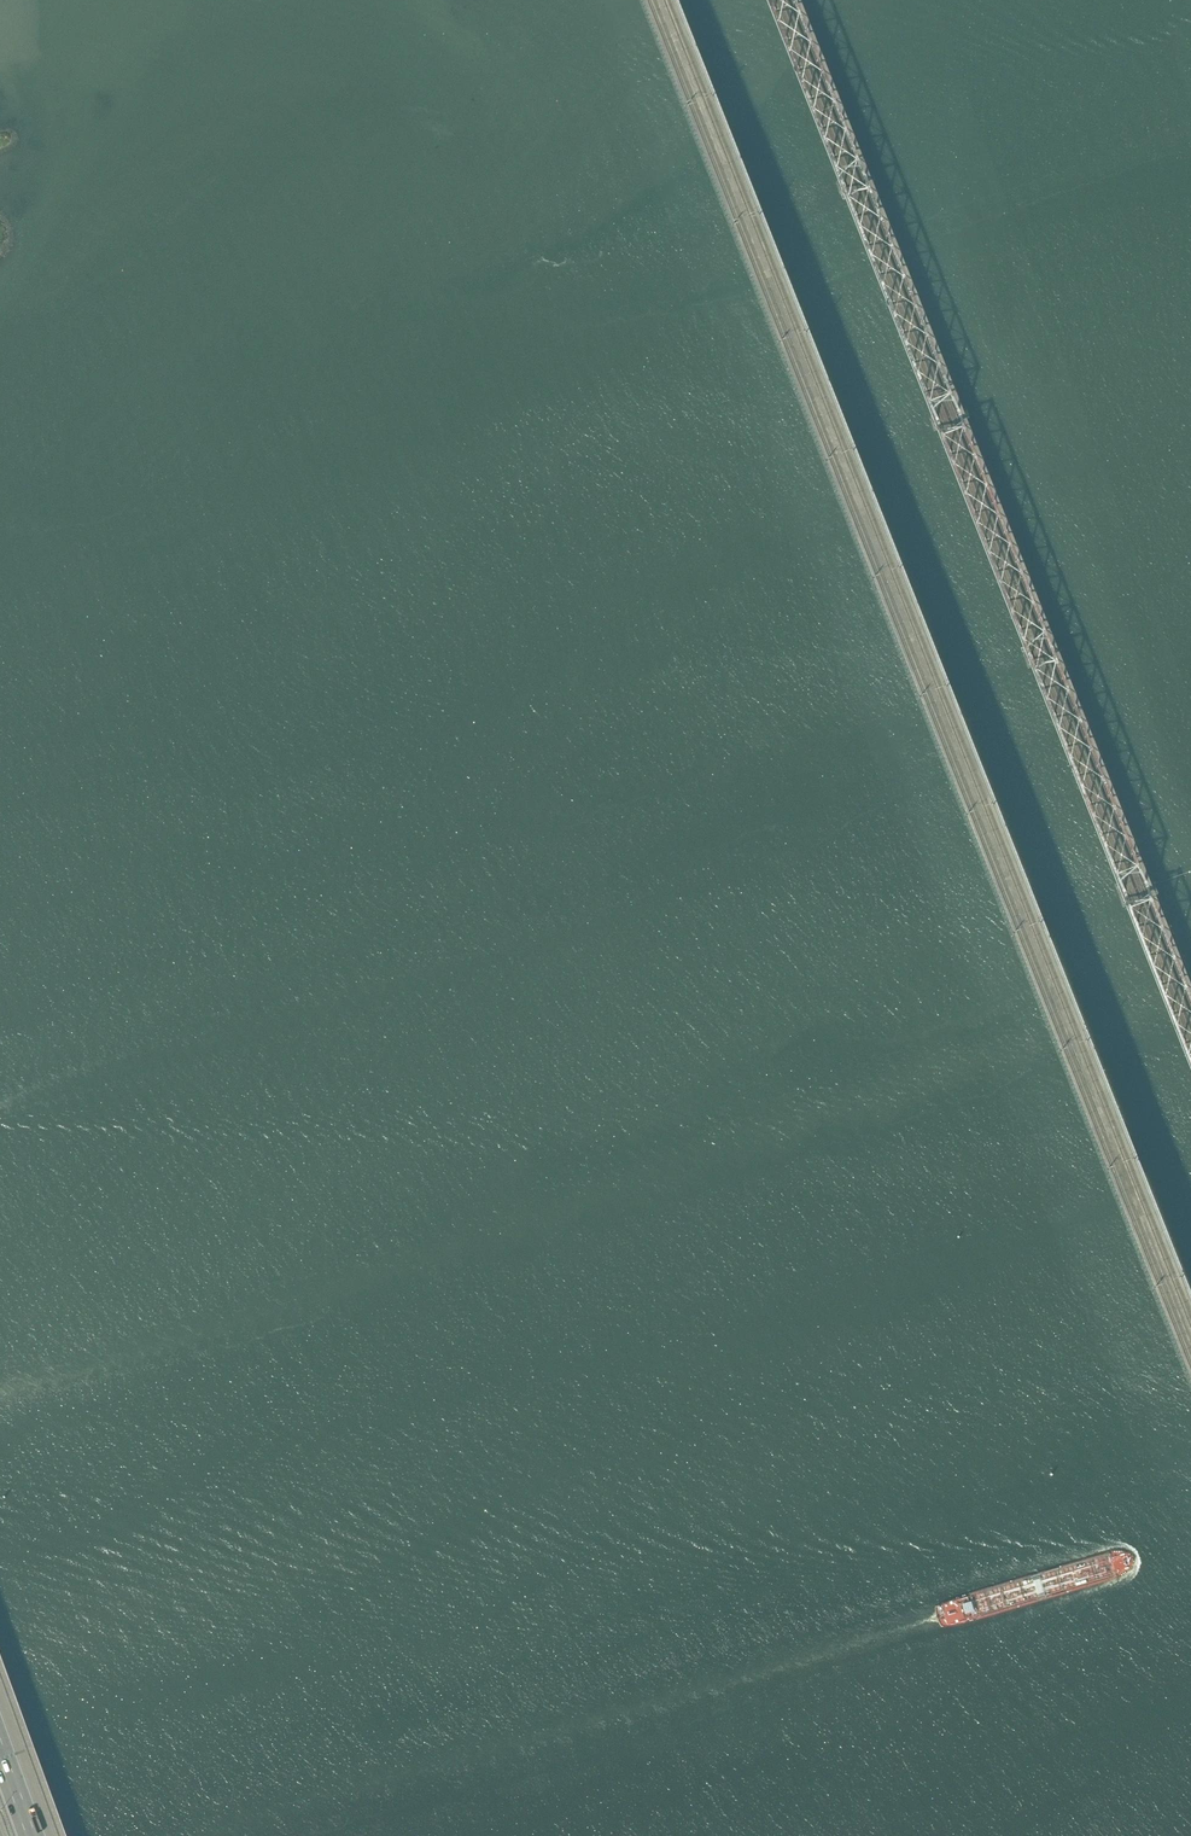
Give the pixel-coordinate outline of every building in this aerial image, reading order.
[(752,217),(742,221),(747,235),(758,231),(752,217)] [(846,453),(835,457),(841,470),(851,466),(846,453)] [(939,688),(929,692),(934,706),(945,702),(939,688)] [(1033,924),(1023,928),(1028,941),(1039,937),(1033,924)] [(1127,1159),(1116,1163),(1122,1177),(1132,1173),(1127,1159)] [(8,1763),(10,1760),(10,1756),(8,1753),(4,1752),(0,1753),(0,1766),(8,1763)]
